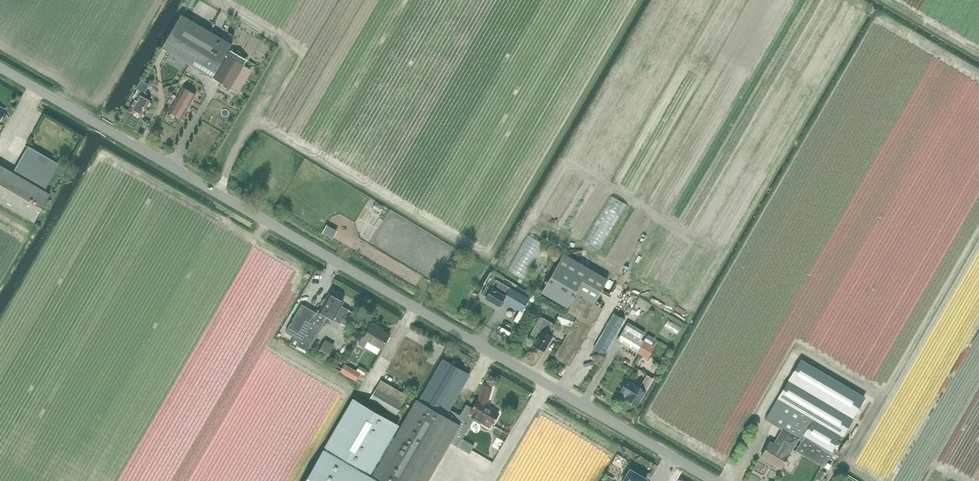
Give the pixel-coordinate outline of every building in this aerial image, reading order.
[(232,44),(182,14),(162,48),(212,78),(232,44)] [(214,78),(236,91),(249,69),(243,65),(246,59),(230,50),(214,78)] [(133,114),(134,113),(141,117),(151,101),(145,97),(147,94),(145,93),(150,84),(141,79),(136,88),(139,89),(134,98),(135,98),(128,110),(133,114)] [(182,119),(196,95),(183,88),(170,112),(182,119)] [(45,191),(60,164),(28,146),(13,172),(0,164),(0,203),(34,222),(50,194),(45,191)] [(381,208),(387,211),(390,204),(384,201),(381,208)] [(541,292),(566,307),(565,310),(577,317),(568,333),(563,342),(554,357),(570,366),(603,309),(594,304),(608,279),(564,253),(541,292)] [(558,263),(560,255),(554,253),(551,261),(558,263)] [(486,287),(482,294),(485,297),(485,298),(500,306),(503,301),(512,306),(522,312),(530,299),(520,293),(496,280),(490,289),(486,287)] [(301,304),(285,332),(300,341),(297,346),(307,351),(323,323),(327,315),(333,319),(341,323),(349,310),(341,306),(343,302),(342,301),(342,300),(338,297),(337,298),(330,294),(325,303),(323,302),(321,304),(323,306),(320,311),(318,310),(317,313),(301,304)] [(540,300),(537,305),(545,309),(548,304),(540,300)] [(559,311),(556,321),(571,326),(574,316),(559,311)] [(606,328),(593,349),(604,355),(616,334),(625,319),(614,313),(606,328)] [(553,336),(549,334),(555,325),(541,316),(529,336),(535,339),(532,345),(545,352),(553,336)] [(368,342),(381,350),(390,335),(382,330),(383,329),(372,322),(363,339),(361,338),(358,344),(365,347),(368,342)] [(617,340),(638,352),(644,341),(641,339),(645,332),(627,322),(617,340)] [(648,334),(645,340),(652,344),(655,338),(648,334)] [(322,344),(317,353),(327,359),(332,350),(322,344)] [(865,397),(801,359),(765,419),(782,430),(774,444),(769,441),(760,457),(781,469),(798,439),(801,441),(796,451),(823,467),(841,437),(865,397)] [(444,360),(420,401),(445,416),(449,409),(448,408),(468,373),(449,363),(450,362),(447,360),(447,361),(444,360)] [(359,366),(356,371),(347,365),(342,373),(356,381),(361,374),(364,376),(367,370),(359,366)] [(637,405),(646,390),(653,379),(647,375),(640,387),(627,380),(620,390),(627,395),(625,399),(637,405)] [(381,380),(370,399),(398,414),(408,395),(381,380)] [(373,475),(383,480),(427,480),(450,442),(458,447),(470,454),(474,446),(462,439),(474,420),(490,429),(493,425),(492,425),(499,413),(490,408),(490,409),(487,407),(487,406),(492,388),(483,385),(478,401),(477,400),(472,408),(466,405),(460,415),(449,409),(445,416),(420,401),(418,401),(418,400),(401,428),(400,427),(373,475)] [(353,399),(325,447),(368,472),(397,424),(353,399)] [(485,445),(482,451),(492,456),(495,451),(485,445)] [(305,480),(379,480),(324,449),(305,480)] [(647,479),(631,469),(628,474),(624,476),(624,480),(646,480),(647,479)]
